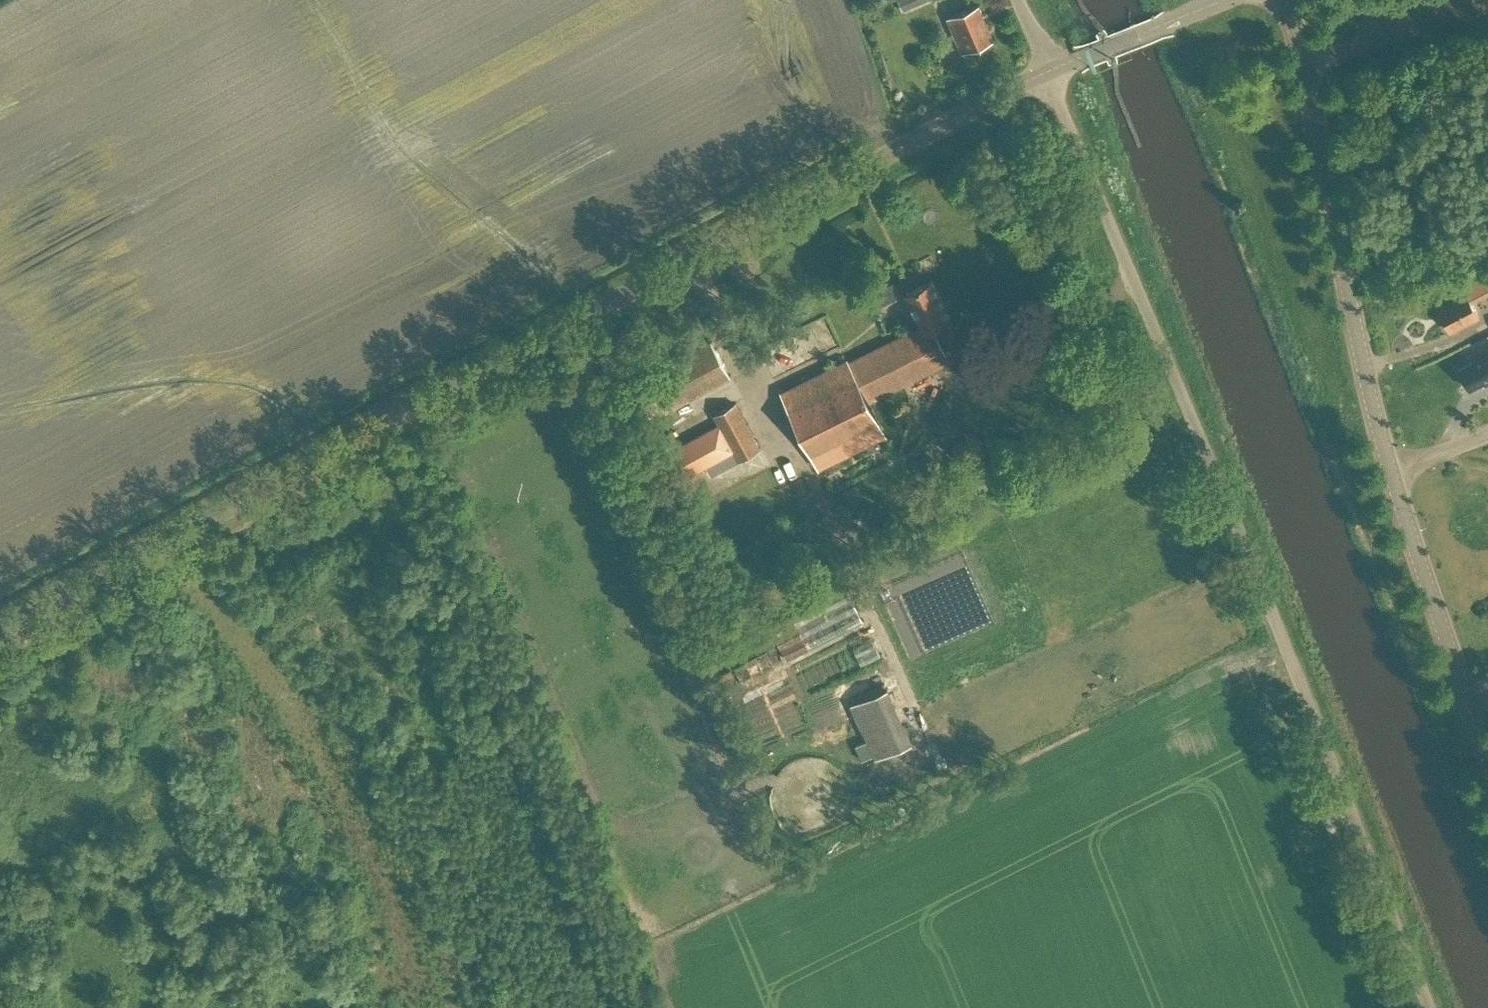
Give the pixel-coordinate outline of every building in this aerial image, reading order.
[(929,0),(898,0),(902,11),(929,0)] [(962,52),(993,40),(980,5),(949,17),(962,52)] [(1463,286),(1454,291),(1458,297),(1438,307),(1450,331),(1479,316),(1476,311),(1472,302),(1487,294),(1487,284),(1483,275),(1463,286)] [(871,400),(953,360),(936,325),(953,317),(933,278),(907,291),(922,323),(851,358),(850,356),(782,389),(819,466),(887,433),(871,400)] [(652,418),(731,376),(712,340),(633,382),(652,418)] [(1471,387),(1487,378),(1487,347),(1471,356),(1473,361),(1460,368),(1471,387)] [(762,449),(737,402),(713,416),(718,425),(664,455),(678,482),(724,456),(728,463),(738,459),(739,461),(762,449)] [(846,590),(762,632),(766,640),(773,636),(785,660),(862,622),(846,590)] [(913,743),(889,688),(850,705),(875,760),(913,743)]
